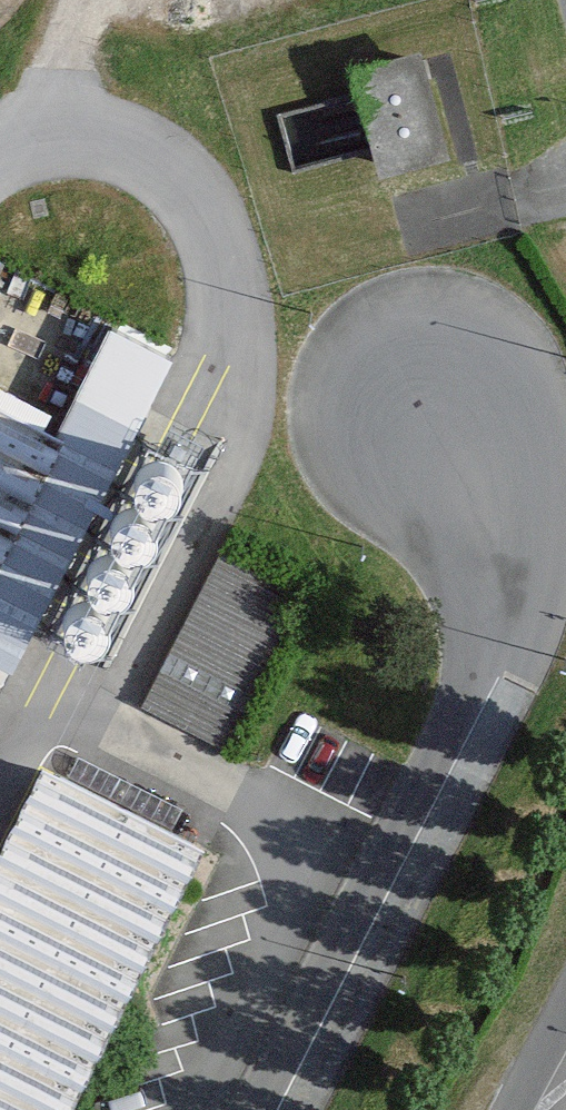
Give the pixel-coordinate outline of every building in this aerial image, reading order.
[(419,48),(350,68),(379,173),(449,153),(419,48)] [(0,407),(0,566),(64,439),(0,407)] [(180,422),(161,422),(147,437),(147,455),(161,470),(181,470),(195,455),(194,435),(180,422)] [(151,477),(132,477),(118,492),(118,510),(133,525),(152,525),(166,511),(165,490),(151,477)] [(124,531),(104,532),(90,546),(90,565),(105,580),(124,579),(138,565),(138,545),(124,531)] [(313,597),(227,554),(147,716),(232,759),(260,703),(313,597)] [(27,644),(53,592),(0,566),(0,631),(27,644)] [(96,586),(76,586),(62,601),(62,619),(77,634),(96,634),(111,619),(110,599),(96,586)] [(196,842),(38,762),(0,836),(0,1109),(61,1109),(196,842)]
